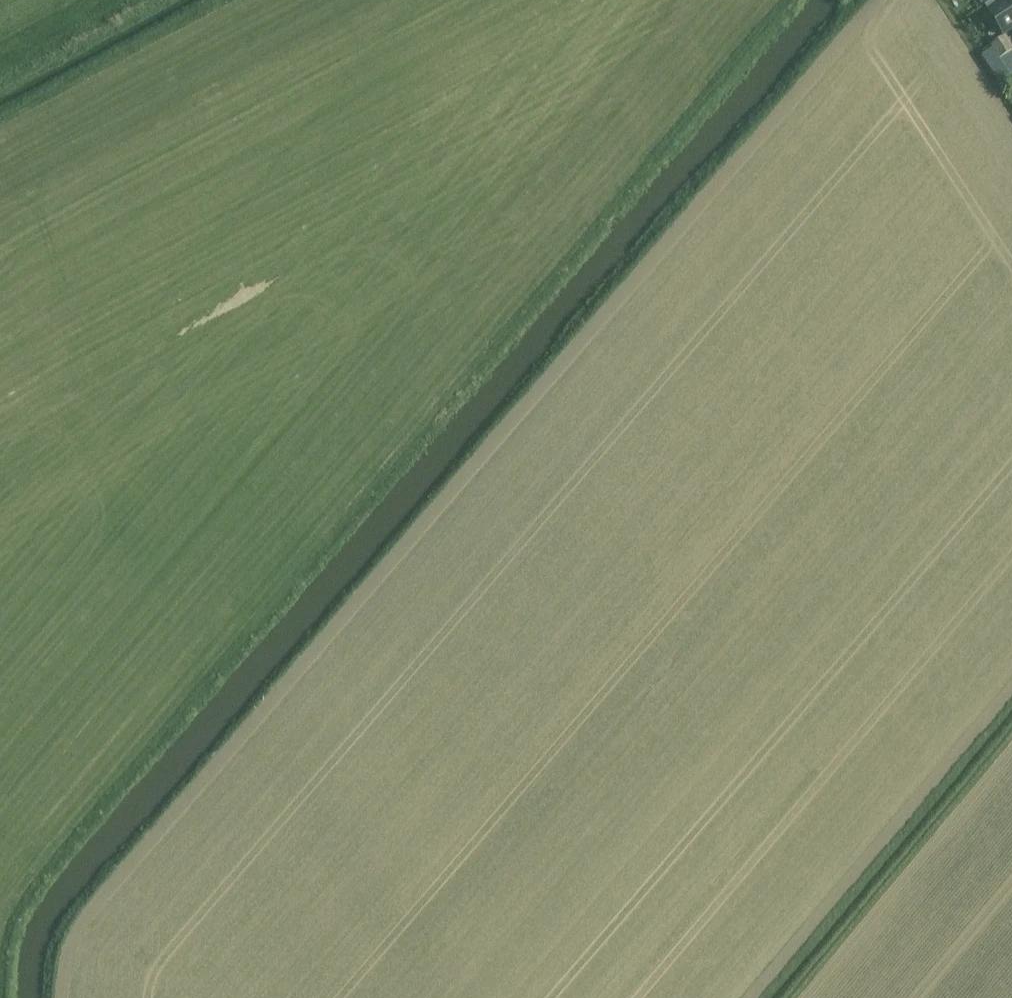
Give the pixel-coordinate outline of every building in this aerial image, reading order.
[(985,8),(995,24),(997,23),(1007,38),(1011,35),(1011,0),(997,0),(985,8)] [(995,24),(980,33),(991,50),(1008,39),(1007,38),(997,23),(995,24)] [(981,56),(1002,87),(1011,81),(1011,47),(1008,40),(1008,39),(991,50),(981,56)]
